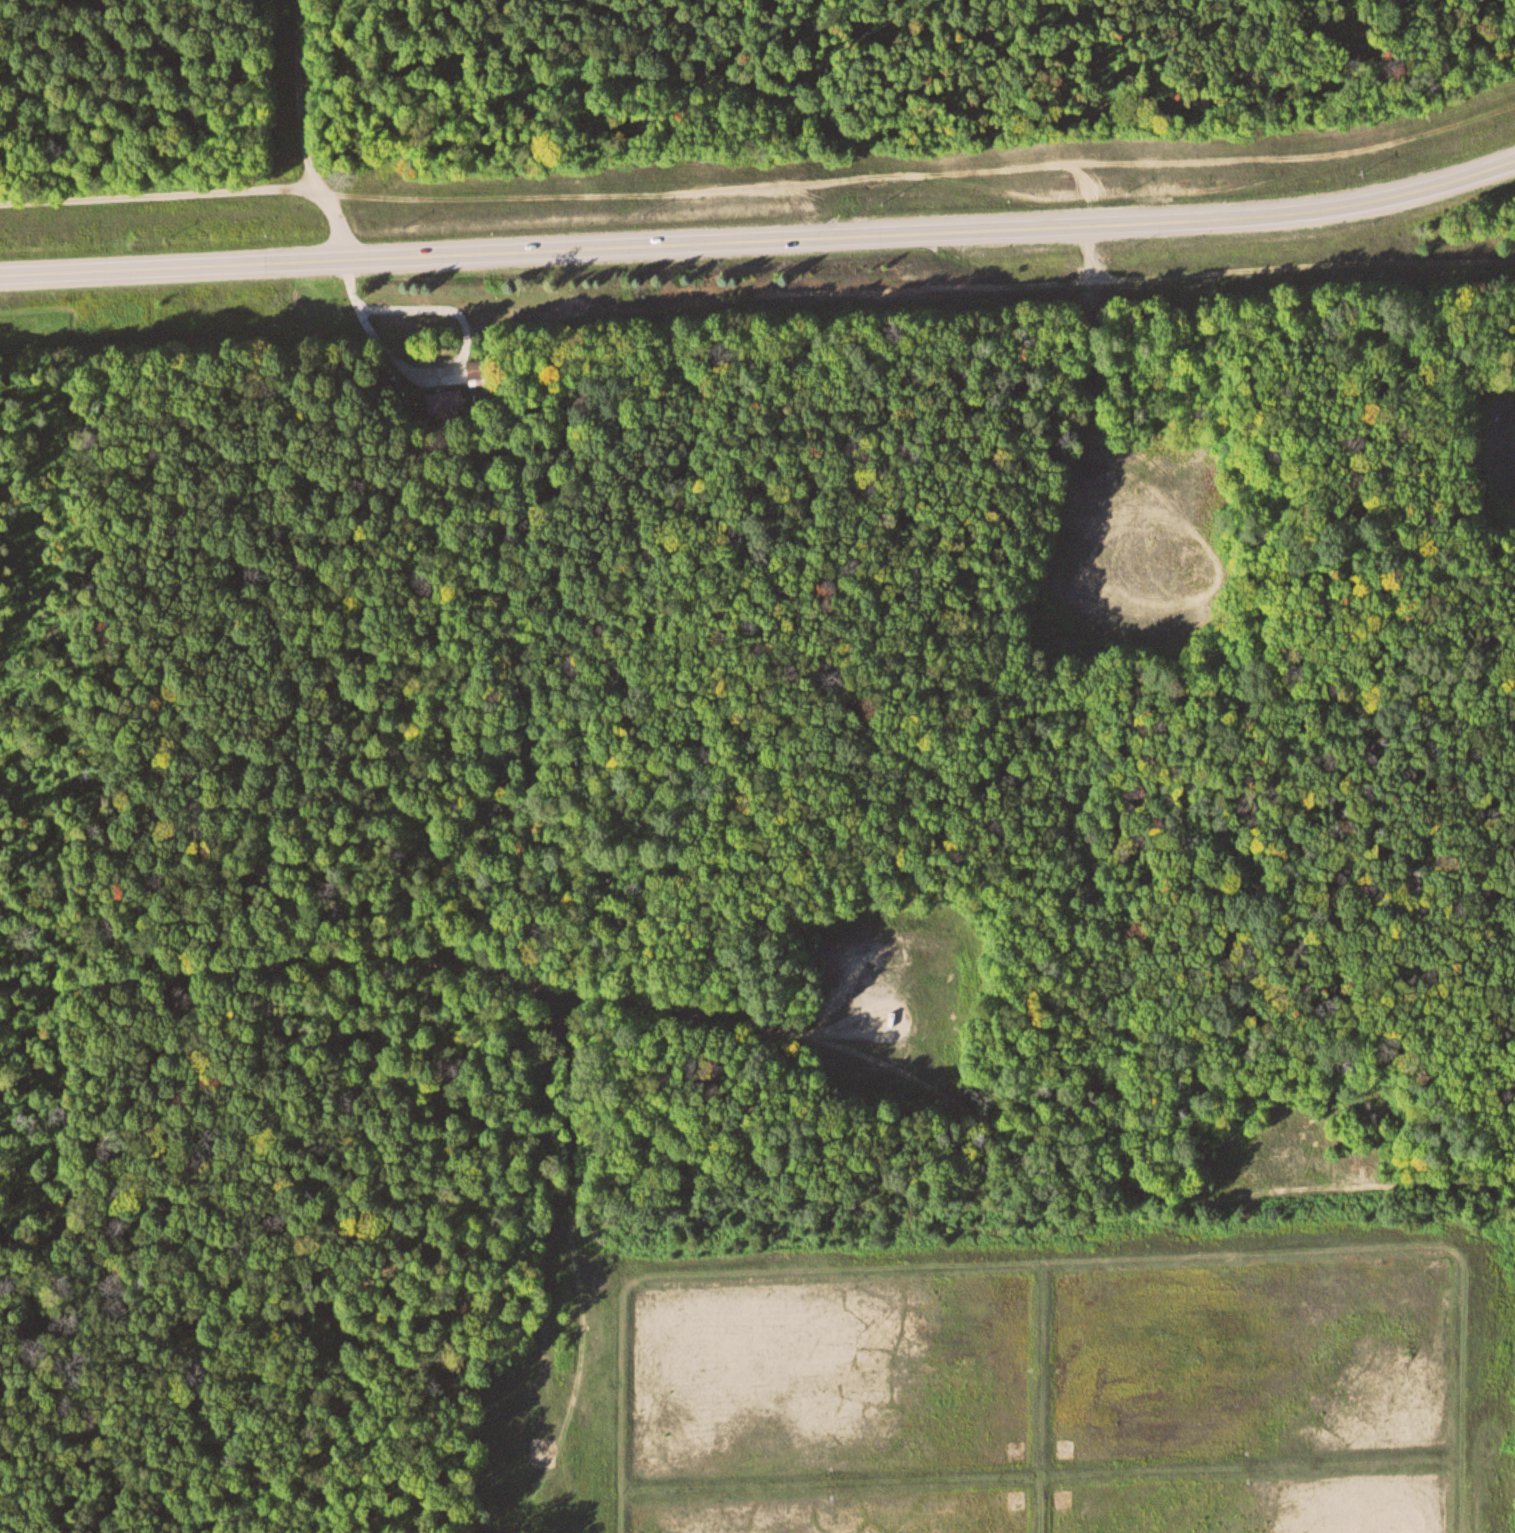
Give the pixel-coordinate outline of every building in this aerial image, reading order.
[(422,391),(422,412),(460,411),(459,390),(422,391)]
